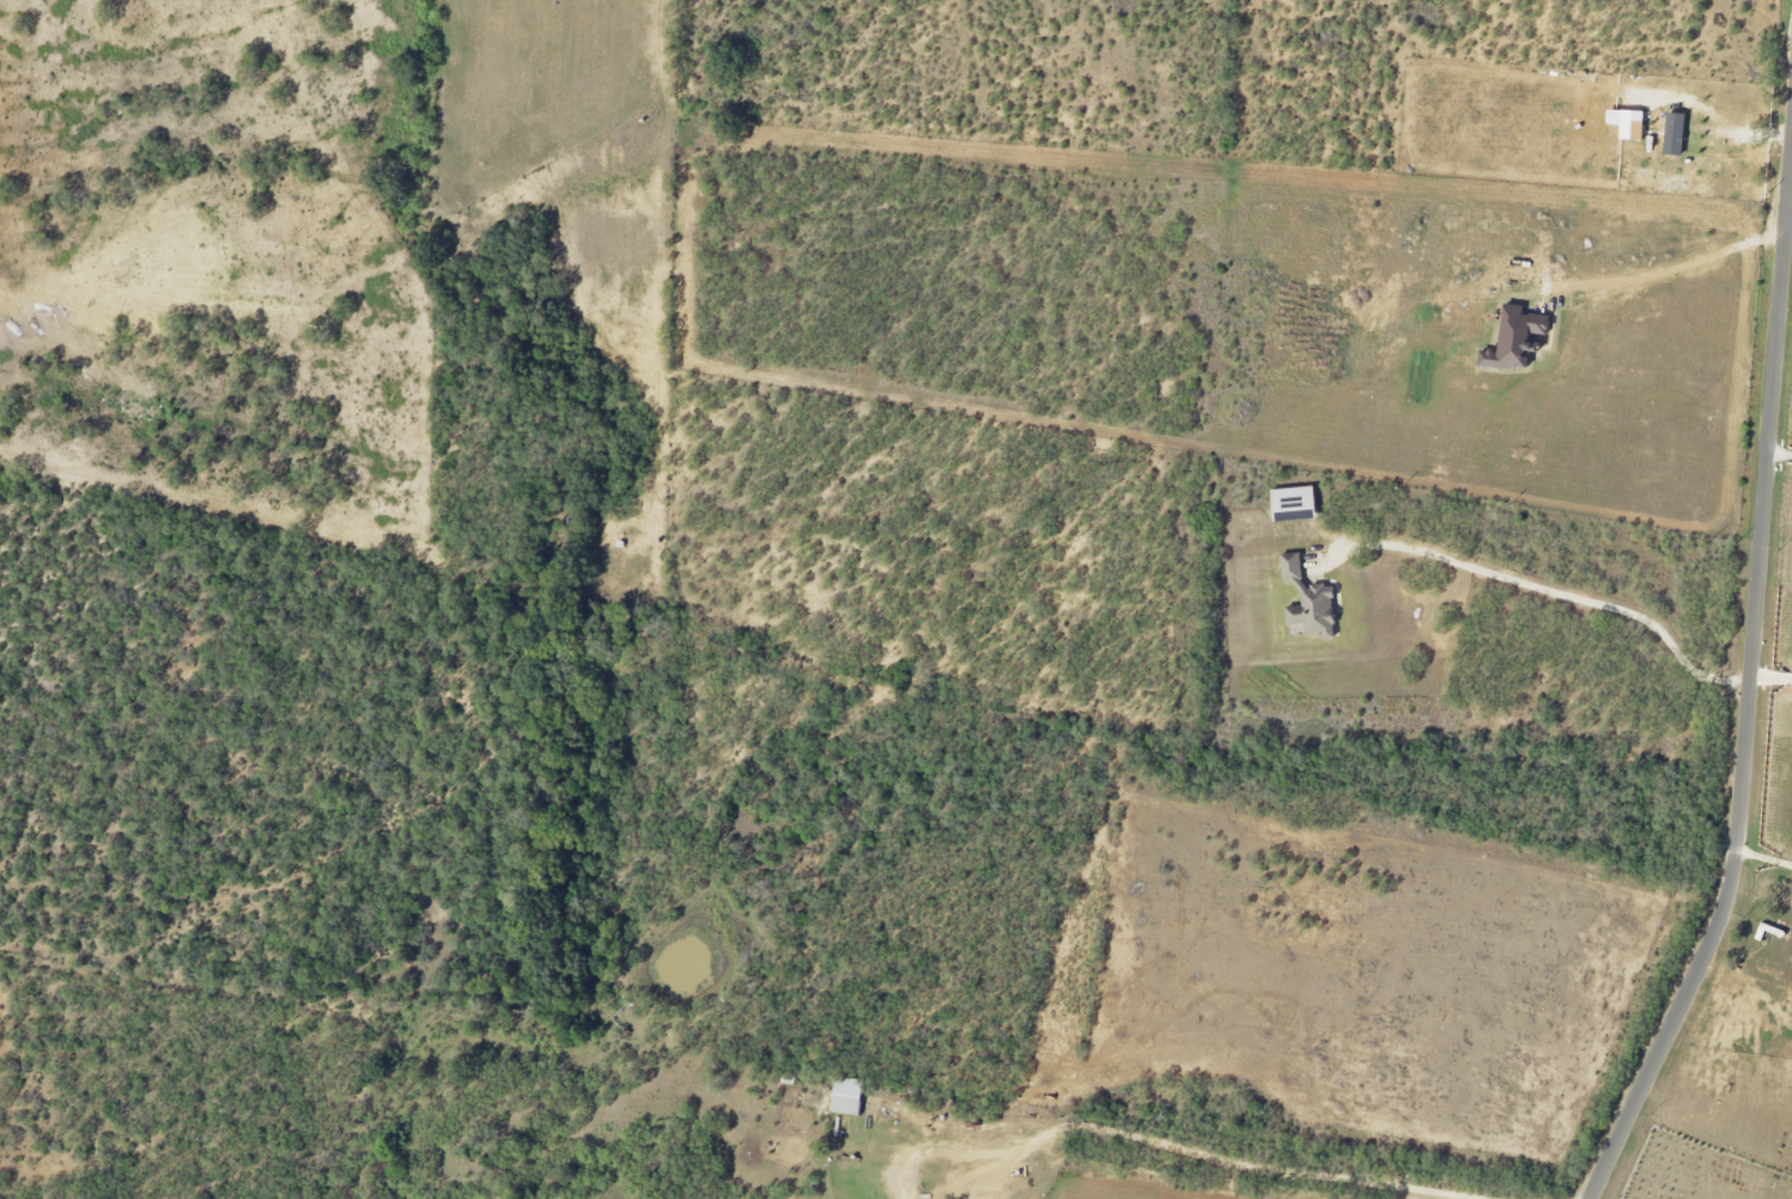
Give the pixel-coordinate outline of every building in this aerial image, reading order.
[(1646,113),(1624,112),(1623,141),(1645,142),(1646,113)] [(1683,158),(1689,117),(1670,114),(1665,155),(1683,158)] [(1481,366),(1530,372),(1534,334),(1550,336),(1553,317),(1526,314),(1526,307),(1506,304),(1500,355),(1482,353),(1481,366)] [(1274,491),(1277,523),(1319,519),(1316,487),(1274,491)] [(1335,586),(1306,589),(1303,554),(1282,555),(1284,583),(1299,582),(1301,607),(1287,608),(1289,628),(1305,627),(1306,638),(1339,636),(1335,586)] [(864,1080),(836,1079),(834,1115),(862,1116),(864,1080)]
